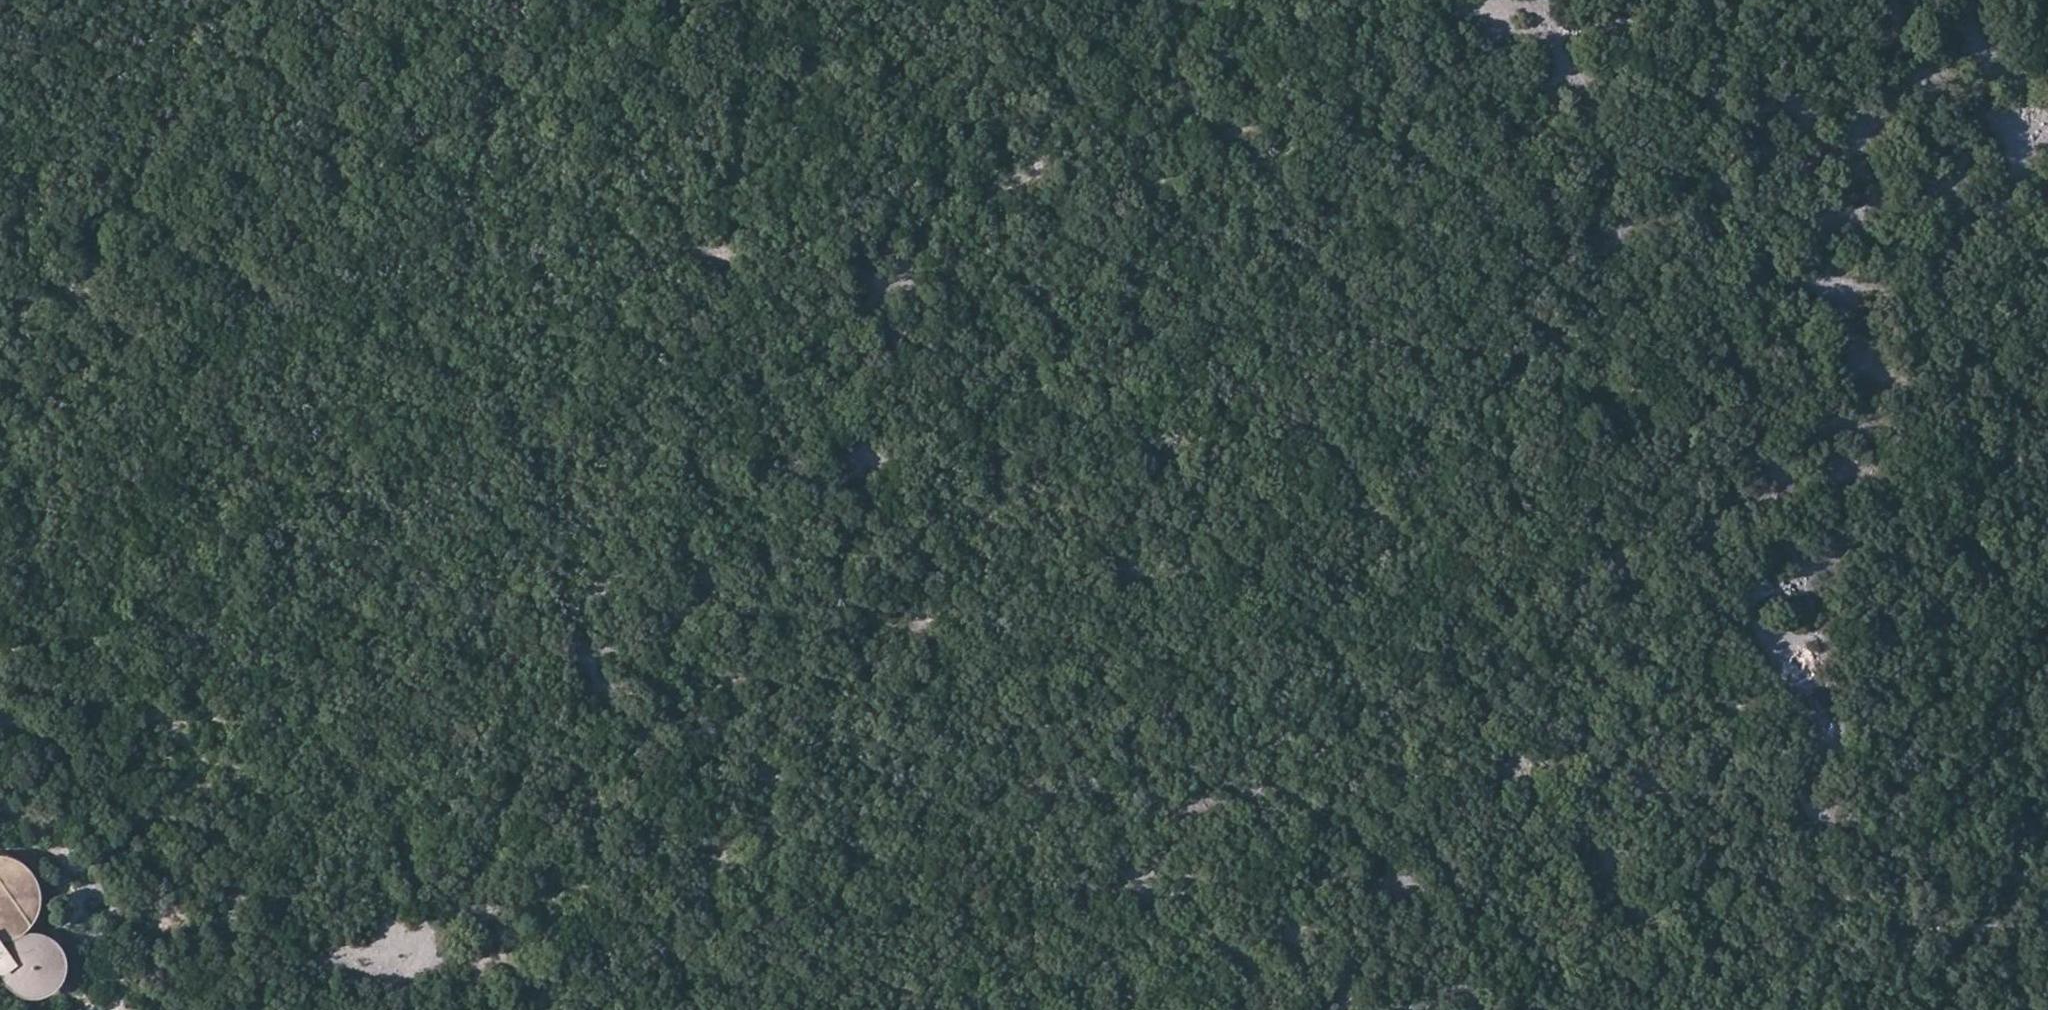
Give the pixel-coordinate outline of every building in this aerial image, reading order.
[(63,962),(62,956),(61,950),(59,945),(55,940),(51,936),(46,933),(41,930),(36,929),(30,928),(24,929),(19,930),(22,928),(27,922),(31,916),(35,910),(37,902),(37,895),(37,887),(35,880),(32,873),(27,867),(22,862),(16,857),(9,854),(2,852),(0,852),(0,977),(1,978),(4,983),(8,987),(13,990),(18,992),(23,995),(29,995),(35,995),(41,993),(46,991),(51,987),(55,983),(58,978),(61,973),(63,968),(63,962)]
